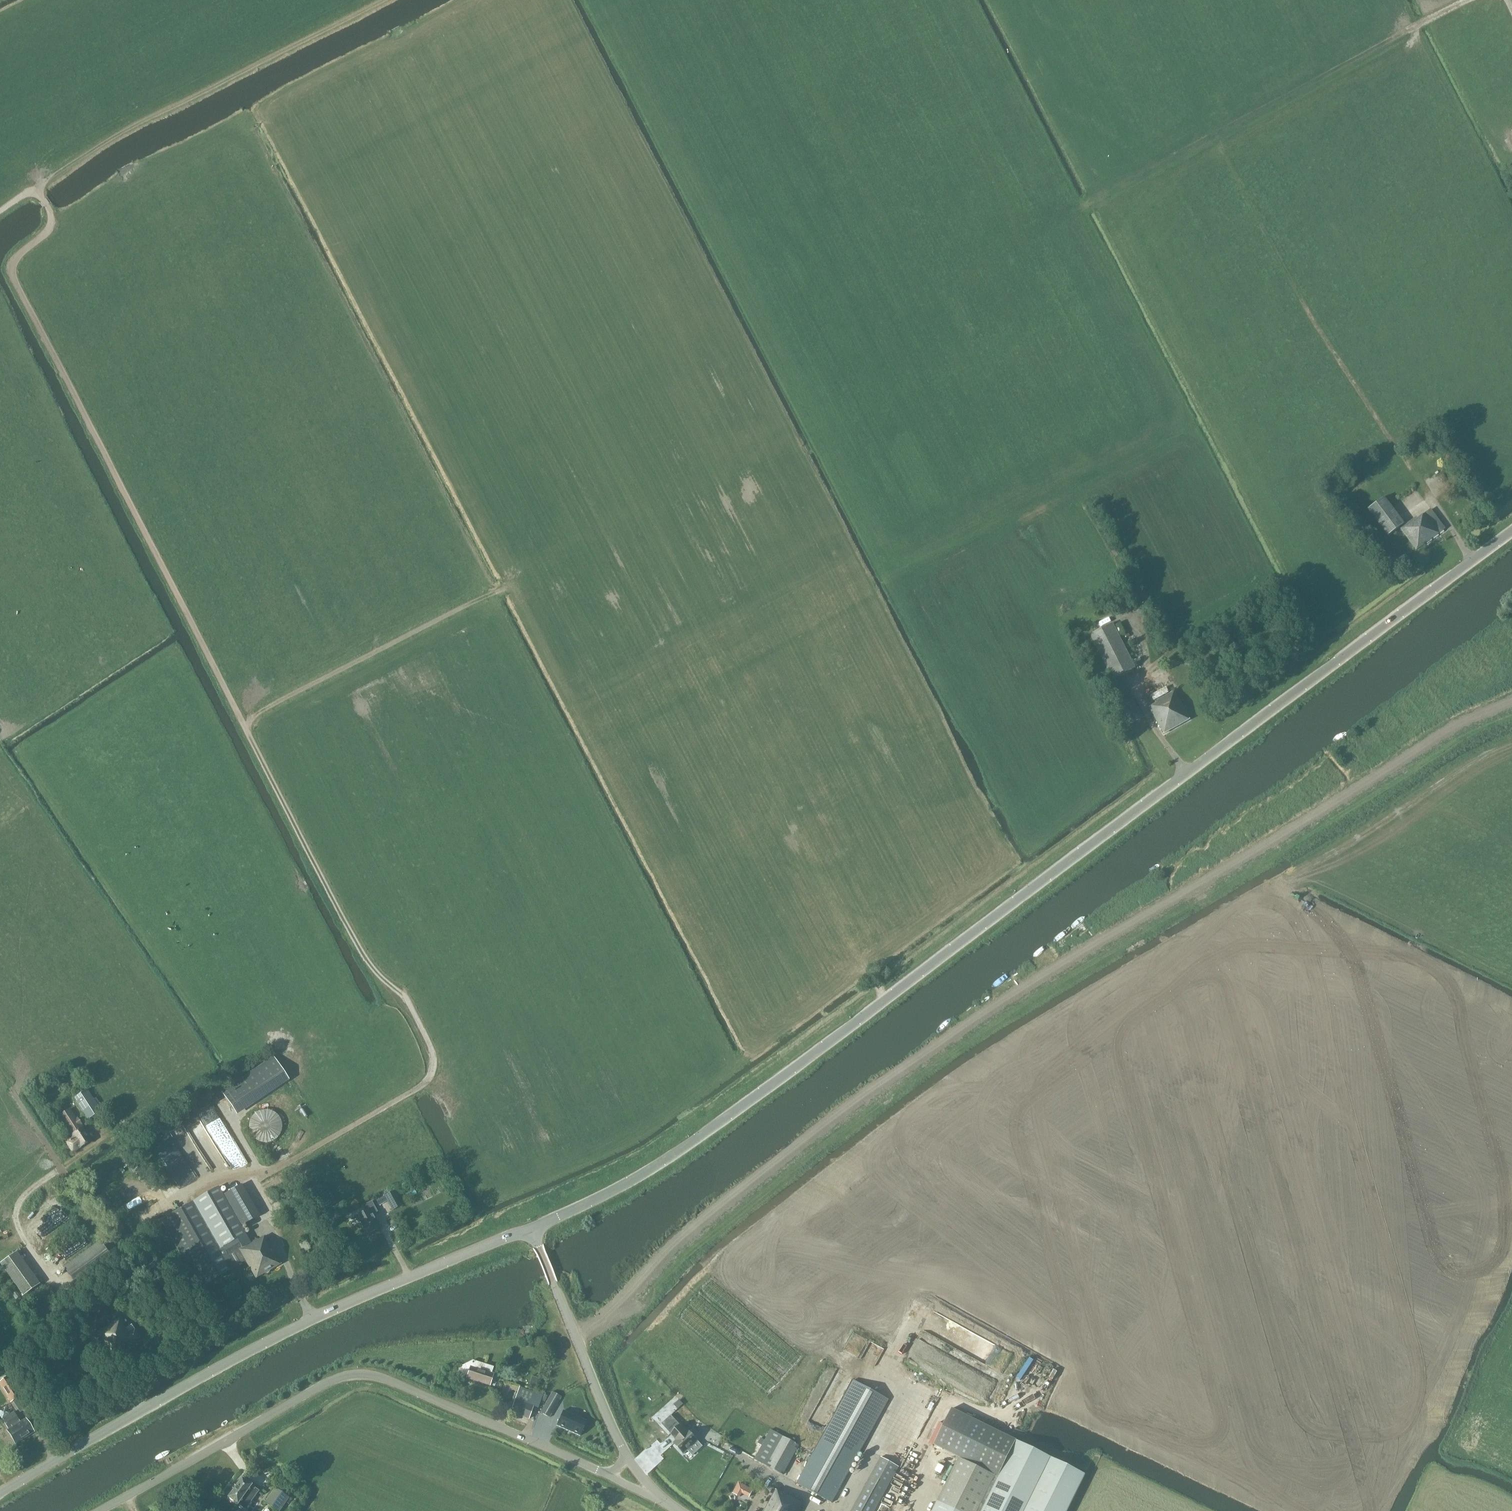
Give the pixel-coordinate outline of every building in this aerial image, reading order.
[(1420,484),(1396,498),(1409,519),(1406,521),(1429,507),(1427,504),(1431,502),(1420,484)] [(1368,510),(1388,537),(1405,524),(1385,498),(1368,510)] [(1446,529),(1431,509),(1424,514),(1424,513),(1401,529),(1416,551),(1446,529)] [(1113,680),(1137,669),(1114,623),(1113,624),(1109,616),(1088,626),(1092,634),(1090,635),(1113,680)] [(1211,650),(1190,662),(1194,668),(1206,661),(1209,665),(1214,662),(1211,658),(1215,656),(1211,650)] [(1166,686),(1151,695),(1154,701),(1169,692),(1166,686)] [(1164,734),(1190,720),(1175,691),(1155,702),(1156,704),(1149,708),(1164,734)] [(1123,704),(1132,722),(1143,716),(1134,698),(1123,704)] [(275,1057),(222,1092),(233,1109),(287,1073),(281,1065),(277,1058),(276,1056),(275,1057)] [(74,1098),(88,1119),(101,1111),(87,1089),(74,1098)] [(285,1127),(285,1124),(284,1120),(282,1117),(280,1115),(278,1113),(276,1111),(272,1110),(268,1109),(264,1109),(261,1110),(258,1112),(255,1114),(253,1117),(251,1120),(250,1123),(249,1127),(250,1130),(251,1134),(252,1137),(254,1139),(257,1142),(259,1143),(263,1145),(267,1145),(271,1145),(273,1144),(276,1143),(279,1140),(282,1137),(283,1134),(285,1131),(285,1127)] [(70,1111),(65,1114),(61,1117),(74,1137),(67,1142),(73,1152),(81,1147),(91,1141),(84,1130),(83,1131),(70,1111)] [(270,1273),(272,1270),(281,1265),(265,1236),(258,1240),(251,1244),(241,1226),(260,1216),(242,1185),(223,1195),(219,1187),(190,1203),(191,1204),(165,1219),(203,1287),(233,1270),(233,1269),(235,1268),(235,1267),(246,1261),(256,1279),(266,1273),(270,1273)] [(272,1190),(266,1193),(268,1197),(270,1196),(273,1203),(278,1200),(272,1190)] [(394,1191),(384,1197),(387,1202),(391,1211),(402,1205),(394,1191)] [(366,1236),(380,1228),(373,1215),(378,1213),(372,1201),(363,1206),(365,1211),(356,1216),(366,1236)] [(137,1210),(141,1220),(148,1218),(144,1207),(137,1210)] [(402,1214),(390,1222),(392,1225),(400,1221),(403,1225),(407,1223),(402,1214)] [(88,1227),(90,1235),(97,1232),(95,1225),(88,1227)] [(64,1267),(71,1277),(78,1288),(115,1262),(100,1241),(64,1267)] [(24,1296),(40,1285),(16,1251),(0,1263),(24,1296)] [(932,1311),(928,1325),(949,1331),(953,1317),(932,1311)] [(106,1332),(99,1336),(113,1357),(135,1342),(134,1341),(140,1337),(132,1325),(126,1329),(117,1315),(108,1321),(111,1326),(104,1330),(106,1332)] [(79,1329),(72,1335),(78,1343),(86,1338),(79,1329)] [(463,1366),(462,1366),(467,1376),(467,1378),(490,1386),(493,1374),(491,1374),(493,1367),(473,1360),(463,1366)] [(10,1403),(23,1395),(11,1375),(0,1382),(0,1386),(10,1403)] [(515,1394),(521,1380),(511,1375),(505,1389),(515,1394)] [(853,1380),(797,1483),(832,1503),(889,1400),(853,1380)] [(519,1387),(515,1399),(533,1406),(538,1394),(519,1387)] [(541,1413),(549,1418),(561,1397),(553,1392),(541,1413)] [(515,1399),(510,1412),(529,1419),(533,1406),(515,1399)] [(922,1413),(928,1415),(932,1405),(917,1399),(914,1406),(923,1410),(922,1413)] [(0,1409),(0,1414),(3,1418),(11,1413),(6,1405),(0,1409)] [(1085,1475),(1017,1441),(952,1409),(934,1446),(959,1458),(933,1510),(1067,1510),(1085,1475)] [(10,1429),(8,1430),(16,1443),(35,1431),(26,1418),(21,1421),(15,1411),(11,1413),(3,1418),(10,1429)] [(563,1411),(557,1425),(580,1436),(587,1421),(563,1411)] [(671,1415),(661,1424),(670,1434),(676,1440),(673,1443),(683,1454),(687,1450),(697,1441),(687,1430),(686,1431),(680,1425),(671,1415)] [(720,1437),(725,1429),(712,1420),(707,1428),(720,1437)] [(916,1439),(920,1430),(913,1427),(909,1435),(916,1439)] [(770,1431),(761,1447),(755,1459),(783,1475),(797,1449),(799,1445),(789,1440),(770,1429),(770,1431)] [(653,1446),(647,1450),(651,1456),(657,1452),(653,1446)] [(899,1467),(881,1457),(851,1510),(874,1510),(899,1467)] [(245,1509),(258,1491),(250,1486),(251,1485),(241,1478),(227,1498),(237,1505),(237,1504),(245,1509)] [(740,1483),(733,1494),(741,1499),(743,1495),(751,1499),(755,1492),(740,1483)] [(265,1503),(276,1510),(280,1510),(286,1502),(289,1498),(281,1492),(275,1488),(265,1503)] [(804,1504),(784,1493),(784,1494),(776,1490),(764,1510),(800,1510),(804,1504)]
